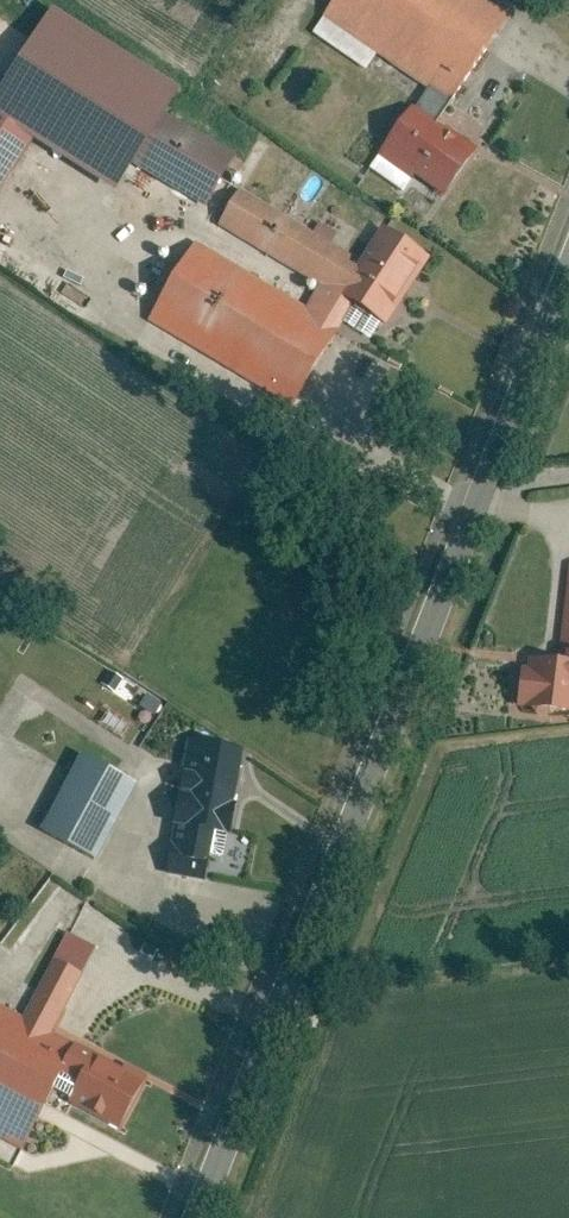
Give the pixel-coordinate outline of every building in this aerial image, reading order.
[(484,0),(338,0),(324,21),(452,108),(512,19),(484,0)] [(478,156),(414,111),(378,162),(413,186),(416,182),(446,202),(478,156)] [(237,158),(163,115),(132,169),(206,212),(237,158)] [(0,121),(0,198),(35,145),(0,121)] [(432,262),(382,232),(361,266),(241,194),(220,229),(319,290),(306,311),(196,244),(147,324),(291,411),(350,314),(387,336),(432,262)] [(568,565),(555,664),(526,660),(520,711),(568,717),(568,565)] [(243,759),(190,749),(167,879),(205,886),(213,841),(232,844),(238,812),(234,811),(243,759)] [(138,790),(81,760),(40,838),(98,868),(138,790)] [(67,934),(22,1019),(0,1008),(0,1137),(20,1148),(49,1095),(73,1048),(54,1037),(99,951),(67,934)] [(121,1073),(73,1048),(49,1095),(71,1106),(69,1110),(120,1137),(150,1081),(124,1067),(121,1073)]
